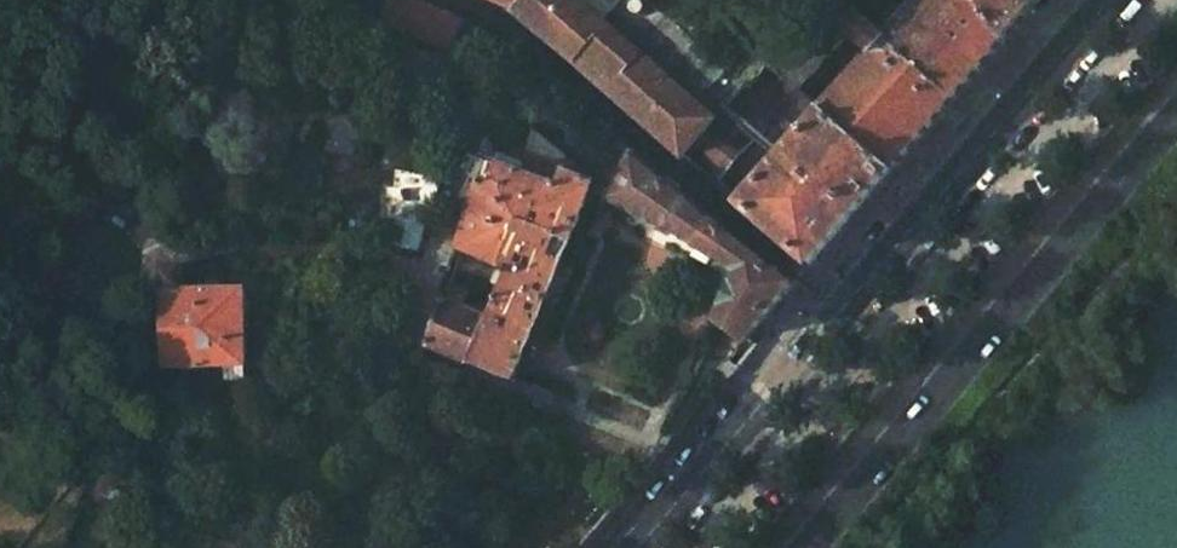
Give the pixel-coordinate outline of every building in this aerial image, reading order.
[(351,1),(365,7),(364,11),(405,28),(404,31),(419,37),(417,40),(471,61),(483,33),(469,22),(417,0),(352,0),(351,1)] [(511,11),(520,0),(485,0),(511,11)] [(639,0),(520,0),(511,11),(686,160),(722,115),(742,91),(743,89),(639,0)] [(841,26),(814,1),(766,60),(823,111),(891,172),(1001,44),(952,0),(865,0),(841,26)] [(1001,44),(1040,0),(952,0),(1001,44)] [(823,111),(766,60),(743,89),(742,91),(764,111),(798,139),(823,111)] [(764,111),(742,91),(722,115),(744,134),(764,111)] [(891,172),(823,111),(798,139),(741,207),(809,266),(891,172)] [(744,134),(722,115),(686,160),(716,186),(753,143),(744,134)] [(586,194),(533,131),(521,164),(517,174),(491,164),(484,162),(455,250),(502,266),(499,275),(494,273),(488,286),(495,288),(485,319),(453,309),(436,304),(423,347),(511,387),(543,304),(555,308),(565,281),(555,277),(586,194)] [(680,195),(616,143),(600,167),(613,179),(604,194),(610,203),(691,250),(687,257),(719,276),(722,286),(726,289),(714,323),(740,345),(744,341),(789,288),(722,233),(680,195)] [(521,164),(495,155),(491,164),(517,174),(521,164)] [(440,178),(411,168),(387,241),(415,251),(440,178)] [(182,270),(166,268),(164,289),(164,292),(165,366),(247,369),(248,294),(182,292),(182,270)] [(459,293),(443,287),(436,304),(453,309),(459,293)]
